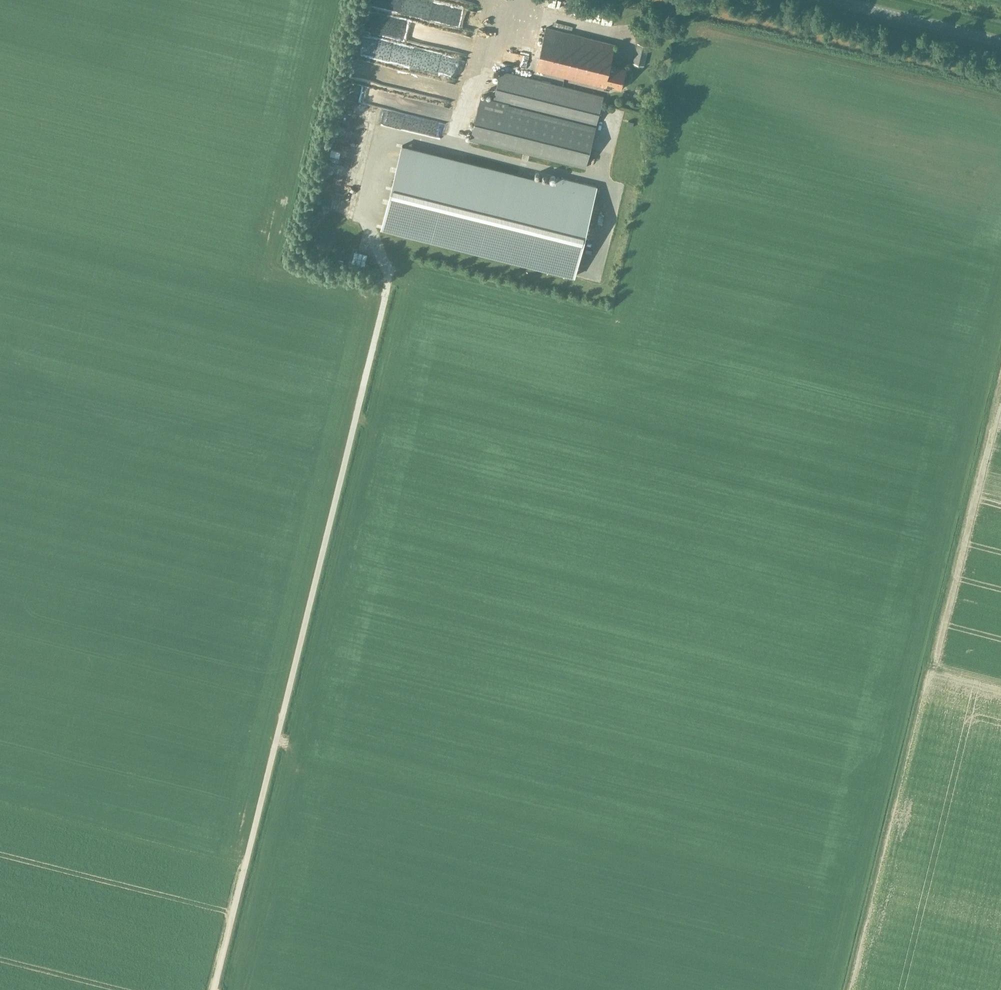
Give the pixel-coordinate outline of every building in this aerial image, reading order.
[(493,13),(495,0),(482,0),(480,11),(493,13)] [(621,88),(626,69),(609,65),(614,44),(546,28),(536,69),(606,87),(606,84),(621,88)] [(648,46),(638,43),(633,63),(644,65),(648,46)] [(454,71),(411,63),(409,72),(415,73),(412,89),(415,89),(418,74),(453,80),(454,71)] [(586,168),(603,97),(500,72),(493,100),(481,96),(470,140),(586,168)] [(359,93),(356,108),(405,120),(404,124),(431,130),(432,125),(444,128),(449,107),(367,87),(365,94),(359,93)] [(329,151),(337,149),(335,141),(327,144),(329,151)] [(556,185),(402,147),(382,230),(574,278),(597,188),(557,178),(556,185)] [(331,190),(342,191),(342,183),(331,182),(331,190)]
